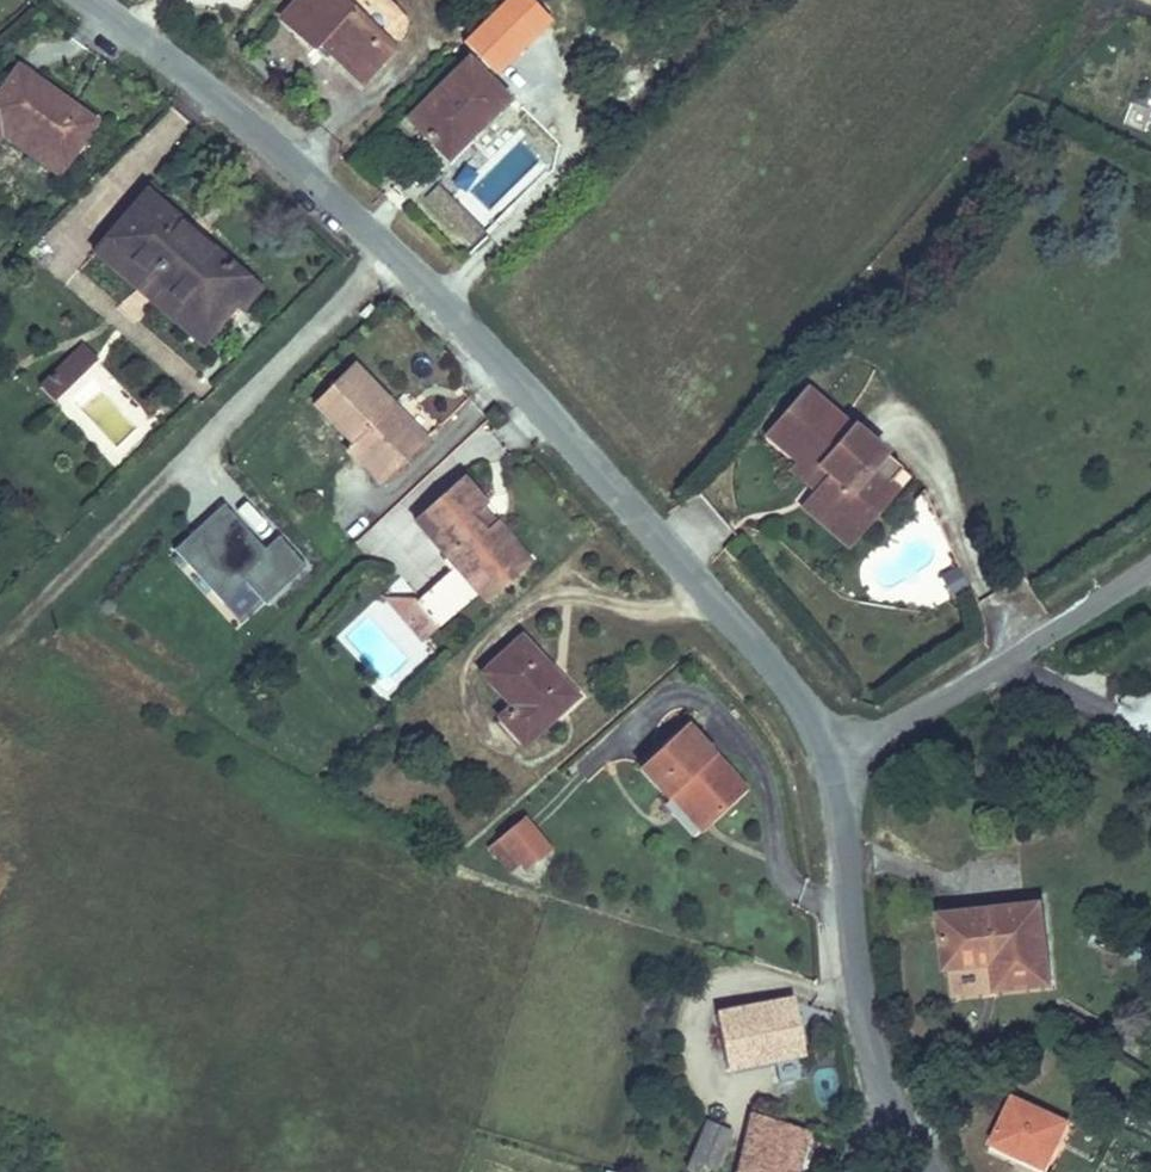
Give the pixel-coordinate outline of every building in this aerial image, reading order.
[(365,0),(275,0),(273,2),(304,30),(311,24),(360,68),(391,33),(361,5),(365,0)] [(647,21),(653,28),(678,3),(675,0),(667,0),(647,21)] [(474,129),(505,95),(459,51),(405,107),(444,143),(467,121),(474,129)] [(89,110),(12,56),(0,73),(0,116),(56,155),(89,110)] [(78,246),(169,334),(209,297),(217,305),(225,310),(248,285),(139,183),(78,246)] [(209,297),(169,334),(177,343),(217,305),(209,297)] [(106,341),(93,330),(48,378),(59,388),(106,341)] [(386,403),(393,398),(356,359),(316,399),(351,434),(388,470),(419,438),(386,403)] [(760,431),(789,459),(812,480),(807,486),(800,493),(832,525),(878,475),(870,466),(886,447),(808,378),(760,431)] [(427,431),(393,398),(386,403),(419,438),(427,431)] [(388,470),(351,434),(344,443),(379,480),(388,470)] [(894,454),(886,447),(870,466),(878,475),(894,454)] [(812,480),(789,459),(784,465),(807,486),(812,480)] [(428,634),(481,583),(475,575),(485,568),(492,576),(517,552),(508,545),(519,536),(495,511),(482,522),(472,514),(486,502),(490,494),(470,470),(420,517),(458,557),(419,592),(426,603),(410,617),(428,634)] [(832,525),(800,493),(792,501),(839,543),(890,485),(878,475),(832,525)] [(495,511),(486,502),(472,514),(482,522),(495,511)] [(317,587),(289,557),(275,570),(272,573),(256,555),(259,553),(234,525),(183,571),(233,626),(256,605),(275,626),(317,587)] [(475,575),(481,583),(494,596),(537,554),(519,536),(508,545),(517,552),(492,576),(485,568),(475,575)] [(275,570),(259,553),(256,555),(272,573),(275,570)] [(954,565),(939,573),(950,594),(965,586),(954,565)] [(574,690),(519,631),(482,667),(512,695),(498,712),(525,739),(574,690)] [(644,764),(673,795),(681,789),(713,823),(751,788),(689,724),(644,764)] [(681,789),(673,795),(705,830),(713,823),(681,789)] [(528,869),(550,849),(520,817),(489,846),(511,870),(520,861),(528,869)] [(1056,985),(1049,907),(948,916),(952,969),(1001,965),(1003,989),(1056,985)] [(800,1046),(794,990),(716,999),(722,1056),(800,1046)] [(1069,1126),(1012,1101),(991,1149),(1042,1171),(1048,1171),(1069,1126)] [(803,1129),(749,1112),(729,1171),(789,1171),(803,1129)] [(709,1160),(725,1124),(704,1114),(682,1160),(694,1167),(699,1157),(709,1160)]
